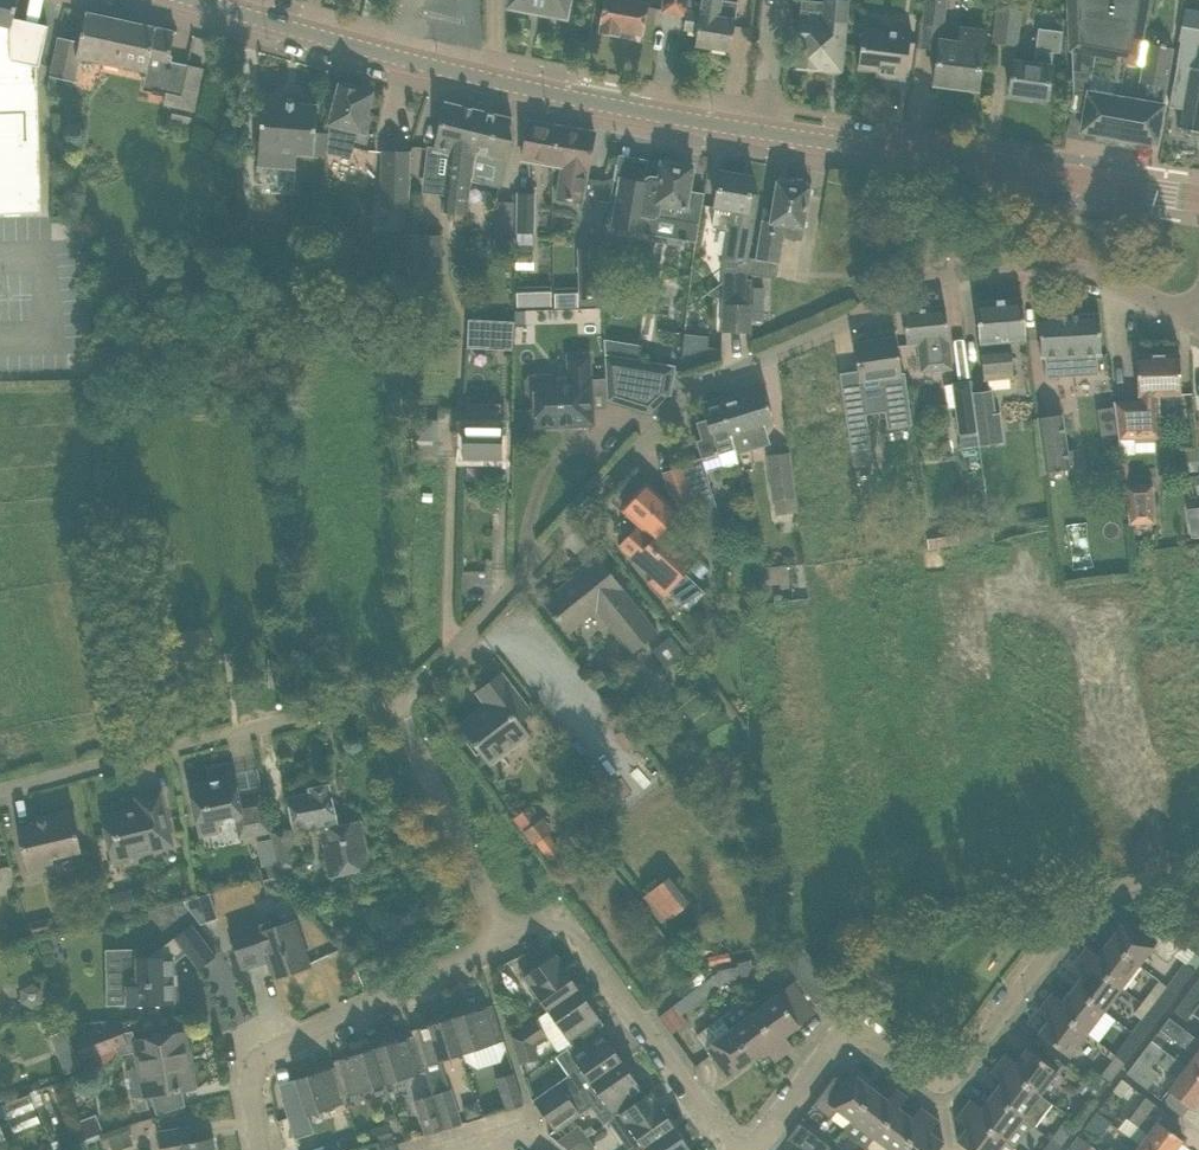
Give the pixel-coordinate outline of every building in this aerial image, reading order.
[(41,213),(35,66),(34,53),(10,54),(8,23),(14,19),(18,0),(0,0),(0,214),(41,213)] [(566,19),(570,0),(509,0),(507,8),(566,19)] [(619,35),(619,31),(642,35),(648,3),(632,0),(605,0),(599,32),(619,35)] [(661,11),(664,11),(681,14),(684,15),(684,12),(686,0),(663,0),(662,9),(661,11)] [(731,51),(736,20),(735,20),(738,3),(723,0),(688,0),(683,29),(697,32),(695,45),(731,51)] [(842,73),(844,49),(848,0),(847,0),(824,0),(823,21),(799,19),(795,69),(842,73)] [(977,90),(985,30),(959,26),(957,40),(942,38),(947,0),(924,0),(917,47),(939,51),(934,84),(977,90)] [(1067,51),(1071,52),(1073,91),(1087,93),(1081,131),(1157,144),(1173,48),(1164,47),(1165,38),(1153,36),(1151,47),(1137,45),(1145,0),(1065,0),(1067,51)] [(991,43),(1017,47),(1022,10),(996,6),(991,43)] [(53,60),(49,76),(75,82),(80,59),(146,72),(142,89),(166,93),(163,104),(193,111),(202,68),(169,61),(175,31),(86,12),(80,41),(58,37),(53,60)] [(885,78),(905,81),(912,28),(887,25),(887,30),(863,27),(858,69),(886,72),(885,78)] [(1178,40),(1180,41),(1181,41),(1198,44),(1198,29),(1181,26),(1178,40)] [(1014,61),(1010,94),(1047,99),(1051,66),(1053,52),(1059,53),(1062,31),(1054,30),(1053,38),(1037,36),(1033,64),(1014,61)] [(1169,106),(1183,109),(1179,127),(1178,127),(1178,129),(1198,133),(1198,68),(1177,64),(1176,64),(1174,76),(1170,99),(1169,106)] [(328,133),(323,132),(323,156),(326,156),(327,152),(350,158),(353,147),(369,151),(373,134),(366,132),(370,115),(367,114),(372,93),(339,85),(329,124),(328,133)] [(323,156),(323,132),(315,132),(317,105),(263,101),(258,166),(295,170),(296,155),(323,156)] [(507,138),(512,119),(446,102),(446,103),(445,103),(433,149),(429,150),(425,178),(447,182),(441,215),(463,219),(470,181),(500,188),(512,139),(507,138)] [(594,132),(529,121),(522,162),(560,168),(554,199),(582,204),(594,132)] [(381,206),(407,207),(409,153),(383,152),(381,206)] [(620,179),(612,226),(634,229),(653,232),(656,217),(684,221),(684,222),(697,224),(699,224),(704,193),(689,191),(693,167),(680,165),(677,161),(669,159),(665,162),(662,162),(659,179),(653,178),(651,178),(649,178),(647,179),(646,181),(645,182),(645,183),(620,179)] [(715,209),(712,226),(725,229),(720,258),(747,263),(760,194),(751,192),(753,177),(721,172),(717,195),(715,209)] [(760,232),(756,259),(779,263),(785,225),(803,228),(810,187),(806,186),(803,181),(796,180),(791,184),(777,181),(772,210),(764,209),(760,232)] [(516,233),(534,233),(534,192),(516,192),(516,233)] [(493,250),(513,250),(514,202),(494,202),(493,250)] [(539,215),(539,229),(548,229),(548,215),(539,215)] [(406,266),(419,266),(441,267),(441,235),(407,234),(406,266)] [(577,248),(579,299),(600,299),(598,247),(577,248)] [(976,303),(979,326),(984,381),(1013,378),(1010,342),(1025,340),(1021,298),(976,303)] [(722,332),(750,333),(751,304),(723,303),(722,332)] [(951,370),(945,306),(903,309),(906,346),(916,345),(919,373),(951,370)] [(514,321),(514,324),(524,324),(525,311),(515,311),(514,321)] [(1101,354),(1099,313),(1038,316),(1041,357),(1044,357),(1045,377),(1060,377),(1060,376),(1092,374),(1092,375),(1098,375),(1097,355),(1101,354)] [(468,319),(468,330),(469,330),(486,331),(485,349),(513,350),(514,324),(514,321),(468,319)] [(896,336),(853,342),(855,355),(861,391),(882,388),(888,428),(912,425),(905,372),(901,373),(896,336)] [(681,362),(680,372),(721,358),(722,349),(681,362)] [(529,374),(524,381),(525,391),(529,398),(535,397),(535,403),(536,426),(593,424),(592,409),(606,408),(604,378),(591,379),(589,352),(565,354),(566,372),(529,374)] [(1113,401),(1118,439),(1159,438),(1158,396),(1181,395),(1179,354),(1137,355),(1138,400),(1113,401)] [(673,367),(605,356),(607,400),(650,413),(668,395),(673,367)] [(979,446),(972,392),(971,392),(969,380),(951,383),(961,449),(979,446)] [(825,383),(791,388),(797,427),(794,427),(798,449),(826,445),(829,462),(852,459),(844,407),(829,410),(825,383)] [(701,439),(696,441),(706,473),(738,463),(736,455),(735,455),(769,444),(765,429),(774,426),(763,387),(702,406),(706,419),(696,422),(701,439)] [(991,390),(972,392),(979,446),(1003,442),(999,413),(995,413),(991,390)] [(465,426),(464,457),(500,458),(501,427),(500,427),(501,403),(466,403),(465,426)] [(1037,417),(1045,472),(1079,468),(1076,449),(1067,450),(1062,414),(1037,417)] [(789,452),(766,454),(772,500),(773,515),(796,513),(794,498),(789,452)] [(684,511),(694,509),(687,485),(681,466),(663,472),(670,498),(684,511)] [(687,485),(694,509),(700,529),(720,523),(707,479),(687,485)] [(1124,484),(1128,524),(1154,523),(1153,483),(1124,484)] [(638,524),(619,545),(634,559),(652,575),(653,576),(646,583),(651,588),(647,592),(657,602),(659,603),(670,591),(689,609),(706,591),(686,573),(700,559),(664,529),(679,513),(648,484),(624,510),(638,524)] [(423,492),(423,502),(432,502),(432,493),(423,492)] [(827,503),(797,507),(800,529),(831,524),(827,503)] [(983,504),(972,505),(973,515),(984,513),(983,504)] [(926,531),(928,548),(958,544),(957,526),(926,531)] [(542,601),(557,620),(568,634),(595,612),(630,655),(658,632),(596,554),(579,568),(581,571),(542,601)] [(1055,561),(1041,563),(1042,572),(1056,570),(1055,561)] [(976,573),(962,575),(964,584),(978,582),(976,573)] [(962,575),(948,577),(949,586),(964,584),(962,575)] [(883,587),(869,589),(871,598),(885,596),(883,587)] [(486,704),(460,724),(490,764),(529,734),(520,722),(531,712),(501,673),(477,692),(486,704)] [(759,719),(749,721),(751,735),(761,733),(759,719)] [(764,757),(754,758),(756,773),(766,771),(764,757)] [(220,832),(218,825),(234,821),(238,839),(270,832),(262,791),(239,795),(234,772),(215,776),(215,779),(208,781),(208,782),(189,786),(199,837),(220,832)] [(1087,772),(1073,774),(1074,784),(1088,781),(1087,772)] [(1073,774),(1059,776),(1060,786),(1074,784),(1073,774)] [(774,779),(764,780),(766,794),(776,793),(774,779)] [(1024,782),(1010,784),(1011,793),(1025,791),(1024,782)] [(319,831),(328,876),(371,867),(361,820),(337,825),(329,784),(309,788),(310,793),(288,798),(295,830),(310,827),(311,832),(319,831)] [(1010,784),(996,786),(997,795),(1011,793),(1010,784)] [(961,791),(947,794),(948,803),(962,801),(961,791)] [(139,807),(102,816),(113,862),(173,847),(160,792),(137,798),(139,807)] [(947,794),(933,796),(934,805),(948,803),(947,794)] [(44,816),(46,821),(17,828),(28,874),(54,868),(52,859),(81,852),(71,810),(44,816)] [(778,810),(768,811),(770,825),(780,824),(778,810)] [(780,824),(770,825),(773,839),(782,838),(780,824)] [(270,833),(278,872),(296,868),(288,830),(270,833)] [(784,855),(774,856),(776,870),(786,869),(784,855)] [(786,869),(776,870),(778,884),(788,883),(786,869)] [(666,921),(693,907),(677,877),(650,892),(666,921)] [(108,894),(112,913),(129,909),(125,889),(108,894)] [(393,913),(396,927),(415,922),(412,908),(393,913)] [(229,926),(235,946),(242,969),(268,960),(274,977),(310,965),(294,919),(277,924),(273,912),(229,926)] [(1126,918),(1108,941),(1139,965),(1150,950),(1164,961),(1170,959),(1182,944),(1150,919),(1142,930),(1126,918)] [(124,958),(125,1006),(174,1004),(173,964),(186,954),(198,969),(216,955),(192,924),(150,956),(124,958)] [(1087,946),(1080,955),(1122,987),(1139,965),(1108,941),(1098,954),(1087,946)] [(796,978),(797,978),(816,1003),(835,989),(804,948),(777,953),(796,978)] [(524,976),(548,1010),(579,989),(555,954),(524,976)] [(1084,973),(1073,987),(1104,1010),(1122,987),(1080,955),(1073,965),(1084,973)] [(1184,962),(1166,985),(1176,993),(1194,970),(1184,962)] [(723,968),(720,970),(728,980),(730,979),(739,978),(737,965),(723,968)] [(720,970),(698,987),(705,997),(728,980),(720,970)] [(1186,993),(1198,1003),(1198,1002),(1198,976),(1186,993)] [(792,981),(752,1011),(784,1054),(793,1047),(785,1036),(799,1025),(816,1012),(792,981)] [(20,989),(21,1002),(33,1007),(44,1000),(43,988),(32,983),(20,989)] [(1166,985),(1148,1008),(1159,1016),(1176,993),(1166,985)] [(705,997),(698,987),(681,999),(689,1009),(705,997)] [(1052,992),(1045,1001),(1087,1033),(1104,1010),(1073,987),(1063,1000),(1052,992)] [(548,1010),(571,1044),(571,1045),(598,1026),(599,1027),(603,1024),(579,989),(548,1010)] [(1198,1003),(1186,993),(1173,1011),(1186,1019),(1191,1013),(1198,1019),(1198,1003)] [(743,1000),(720,1017),(729,1029),(730,1029),(753,1060),(766,1050),(774,1061),(784,1054),(752,1011),(743,1000)] [(1087,1033),(1045,1001),(1038,1011),(1049,1019),(1038,1033),(1069,1057),(1087,1033)] [(492,1004),(451,1017),(463,1053),(503,1040),(492,1004)] [(1148,1008),(1131,1031),(1142,1039),(1159,1016),(1148,1008)] [(411,1030),(413,1035),(423,1066),(423,1065),(463,1053),(451,1017),(411,1030)] [(729,1029),(720,1017),(697,1034),(729,1078),(753,1060),(730,1029),(729,1029)] [(1185,1065),(1184,1066),(1198,1077),(1198,1040),(1168,1017),(1159,1029),(1193,1054),(1185,1065)] [(510,1036),(520,1064),(538,1058),(534,1044),(546,1035),(535,1019),(510,1036)] [(195,1087),(185,1032),(135,1041),(133,1030),(122,1033),(118,1022),(75,1039),(84,1061),(104,1053),(102,1049),(114,1045),(118,1055),(135,1052),(138,1067),(145,1066),(151,1096),(195,1087)] [(566,1047),(590,1082),(622,1061),(621,1059),(623,1057),(624,1053),(619,1045),(615,1045),(612,1047),(599,1027),(598,1026),(571,1045),(571,1044),(566,1047)] [(1113,1054),(1116,1057),(1117,1056),(1124,1062),(1142,1039),(1131,1031),(1113,1054)] [(413,1035),(373,1048),(385,1084),(425,1071),(423,1065),(423,1066),(413,1035)] [(1185,1065),(1151,1040),(1126,1073),(1146,1088),(1158,1072),(1150,1066),(1154,1061),(1175,1077),(1166,1089),(1192,1109),(1198,1100),(1198,1077),(1184,1066),(1185,1065)] [(73,1048),(58,1054),(65,1073),(81,1067),(73,1048)] [(333,1061),(335,1066),(344,1096),(345,1096),(385,1084),(373,1048),(333,1061)] [(1005,1053),(998,1063),(1040,1095),(1058,1071),(1027,1048),(1016,1062),(1005,1053)] [(560,1079),(572,1072),(559,1053),(548,1061),(560,1079)] [(1091,1069),(1083,1079),(1101,1092),(1124,1062),(1117,1056),(1116,1057),(1100,1077),(1091,1069)] [(590,1082),(614,1117),(646,1095),(622,1061),(590,1082)] [(1002,1080),(992,1094),(1032,1124),(1031,1125),(1033,1126),(1051,1103),(1040,1095),(998,1063),(991,1072),(1002,1080)] [(299,1092),(280,1098),(293,1139),(313,1133),(307,1115),(347,1102),(345,1096),(344,1096),(335,1066),(295,1079),(299,1092)] [(495,1078),(498,1088),(506,1110),(524,1104),(513,1072),(495,1078)] [(851,1120),(874,1089),(851,1072),(843,1082),(833,1074),(810,1105),(811,1106),(812,1104),(828,1117),(835,1108),(851,1120)] [(1101,1092),(1083,1079),(1075,1089),(1093,1102),(1101,1092)] [(1112,1090),(1119,1096),(1128,1084),(1121,1079),(1112,1090)] [(533,1099),(543,1115),(569,1097),(558,1082),(533,1099)] [(450,1088),(432,1094),(443,1130),(461,1124),(450,1088)] [(851,1120),(874,1137),(897,1107),(898,1107),(906,1096),(896,1089),(888,1100),(874,1089),(851,1120)] [(628,1149),(640,1149),(674,1126),(650,1092),(646,1095),(614,1117),(614,1118),(609,1122),(628,1149)] [(3,1104),(14,1133),(39,1123),(29,1093),(3,1104)] [(443,1130),(432,1094),(414,1099),(425,1135),(443,1130)] [(970,1099),(963,1109),(1005,1140),(1005,1141),(1013,1148),(1031,1125),(1032,1124),(992,1094),(981,1108),(970,1099)] [(1138,1144),(1145,1149),(1175,1149),(1182,1140),(1159,1122),(1166,1112),(1145,1096),(1128,1118),(1147,1132),(1138,1144)] [(569,1097),(543,1115),(555,1131),(580,1113),(569,1097)] [(462,1105),(466,1119),(481,1114),(476,1100),(462,1105)] [(891,1149),(900,1149),(929,1113),(919,1106),(911,1117),(898,1107),(897,1107),(874,1137),(891,1149)] [(963,1109),(956,1118),(967,1126),(957,1140),(969,1149),(998,1149),(1005,1141),(1005,1140),(963,1109)] [(1083,1130),(1095,1139),(1108,1121),(1096,1111),(1083,1130)] [(944,1142),(930,1131),(938,1121),(929,1113),(900,1149),(937,1149),(944,1142)] [(103,1133),(96,1114),(73,1123),(81,1142),(103,1133)] [(1067,1115),(1050,1138),(1060,1146),(1078,1123),(1067,1115)] [(829,1145),(797,1121),(786,1136),(804,1149),(826,1149),(829,1145)] [(370,1129),(373,1141),(392,1135),(388,1123),(370,1129)] [(556,1140),(567,1149),(587,1136),(579,1124),(556,1140)] [(160,1149),(215,1149),(213,1138),(191,1141),(188,1126),(156,1132),(160,1149)] [(674,1126),(640,1149),(691,1149),(674,1126)] [(112,1149),(119,1149),(133,1144),(127,1130),(107,1138),(112,1149)] [(336,1148),(331,1134),(312,1140),(315,1149),(330,1149),(336,1148)] [(567,1149),(569,1149),(590,1149),(595,1147),(587,1136),(567,1149)] [(1041,1149),(1057,1149),(1060,1146),(1050,1138),(1043,1147),(1041,1149)]
